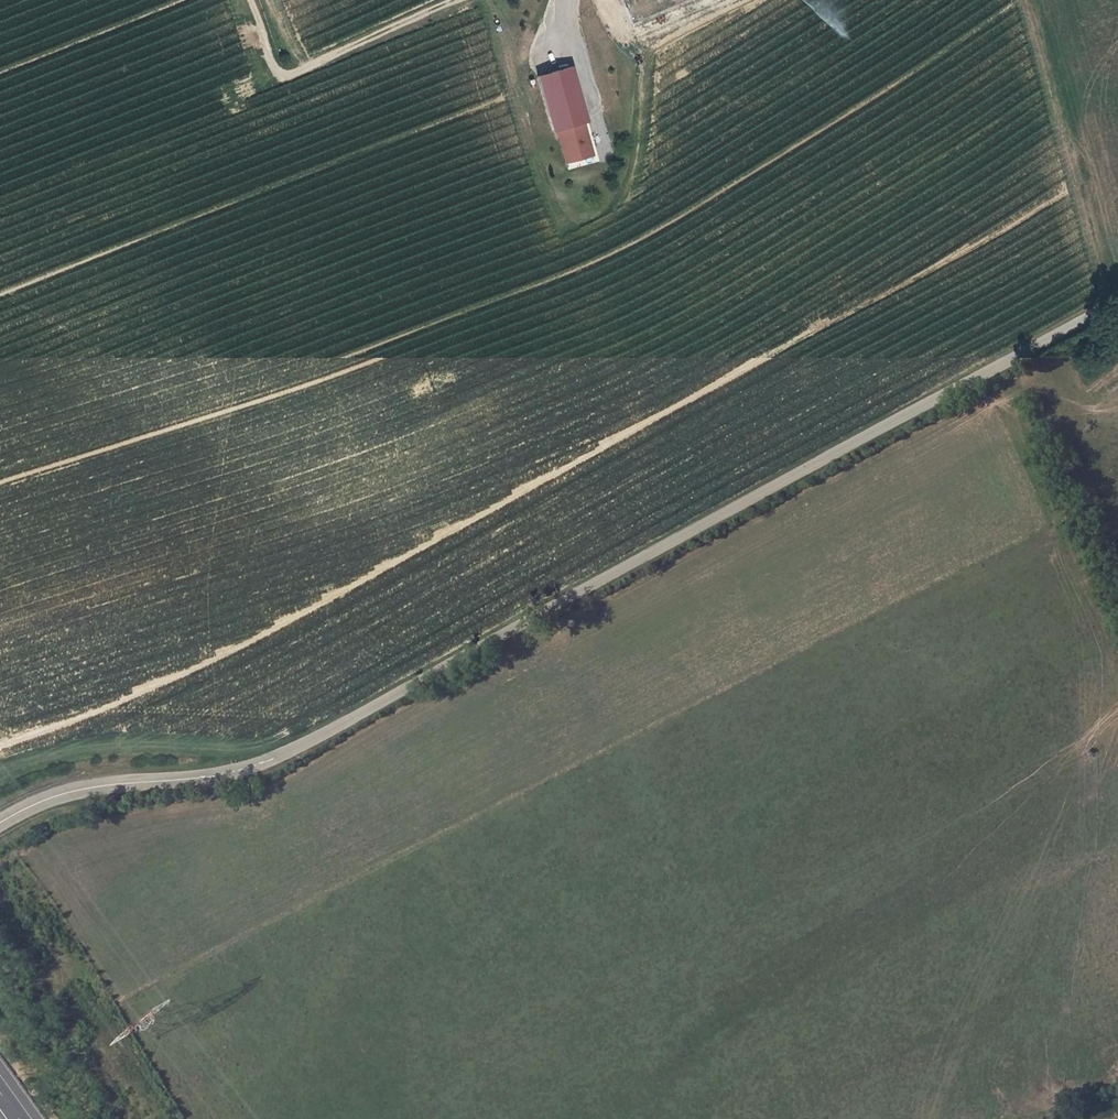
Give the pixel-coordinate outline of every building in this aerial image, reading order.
[(573,66),(537,76),(552,130),(557,129),(583,121),(588,120),(573,66)] [(583,121),(557,129),(564,156),(574,153),(575,159),(593,155),(583,121)] [(574,153),(564,156),(566,162),(575,159),(574,153)]
